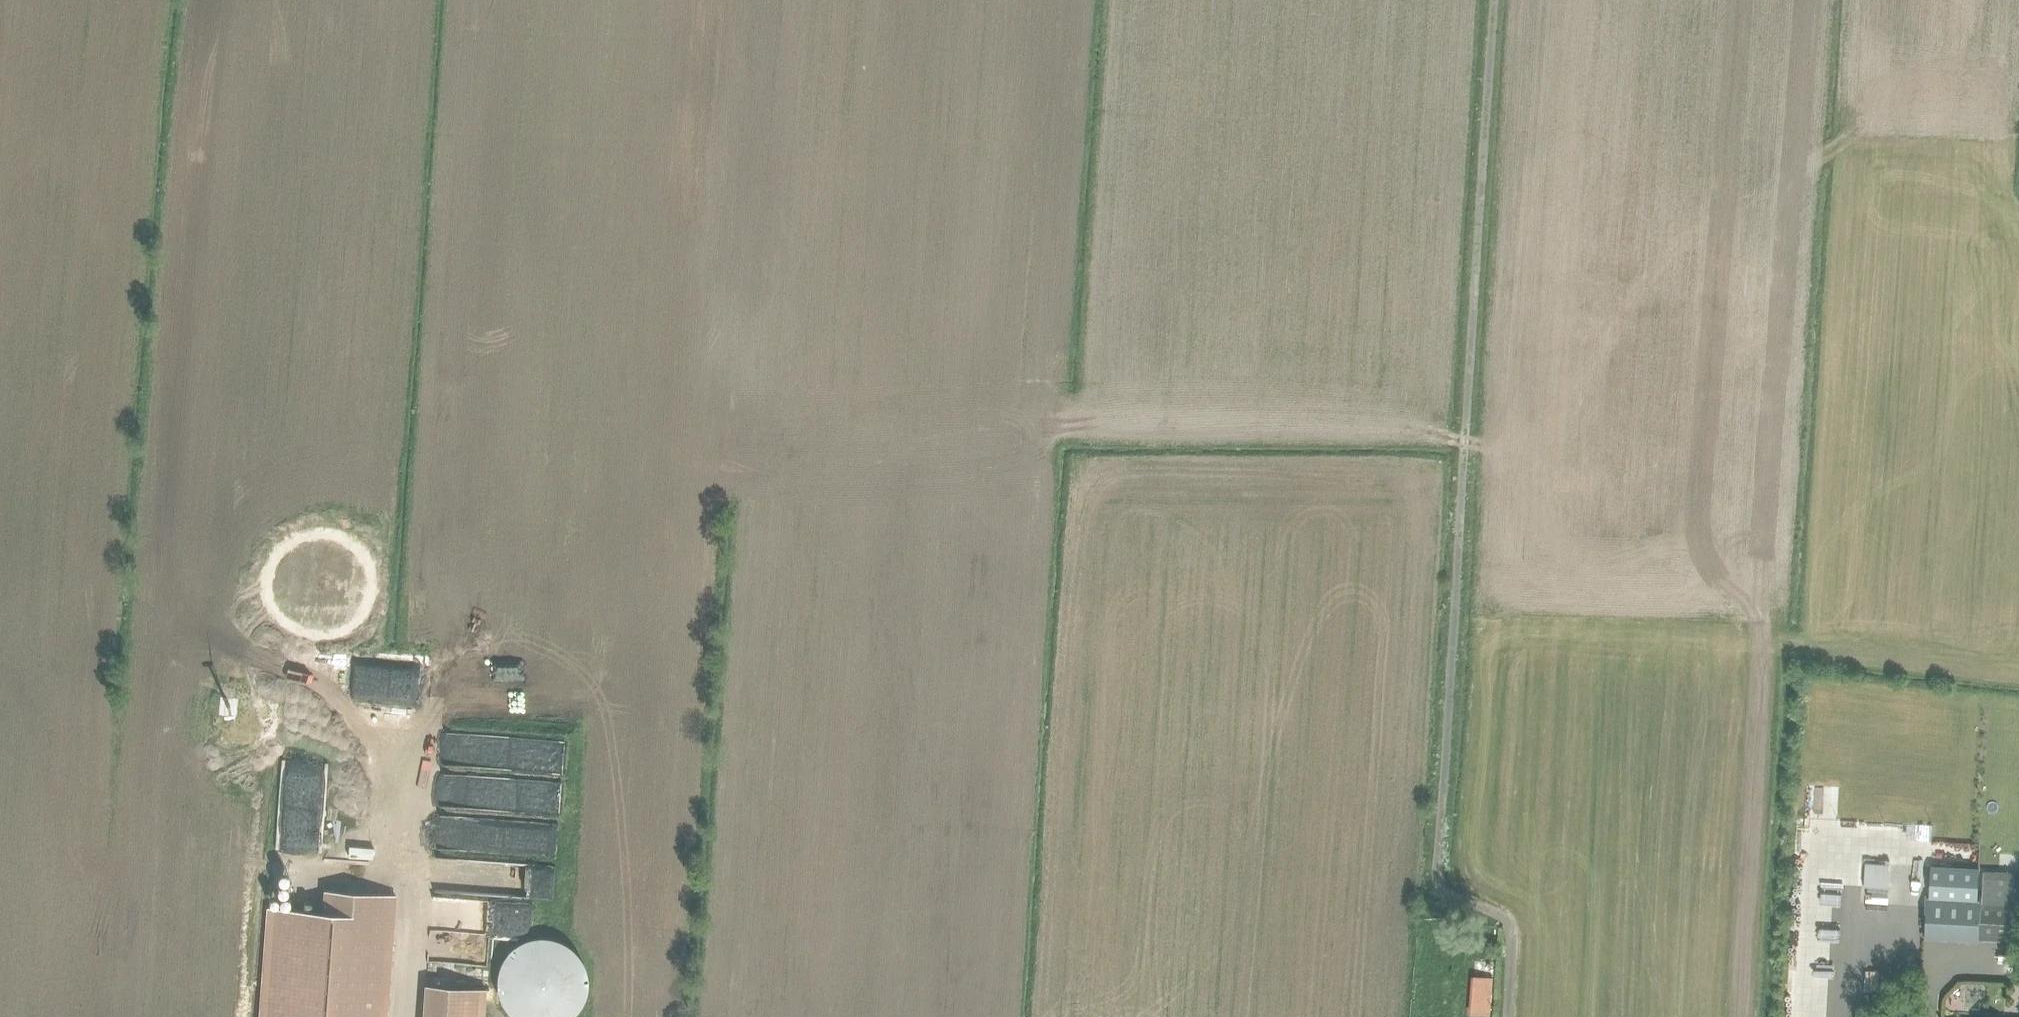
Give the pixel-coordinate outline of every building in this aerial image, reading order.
[(438,852),(437,893),(556,897),(558,856),(438,852)] [(1865,861),(1865,886),(1874,887),(1874,904),(1895,905),(1896,862),(1865,861)] [(1925,938),(1978,940),(1979,921),(2018,923),(2018,873),(1983,872),(1982,901),(1977,901),(1979,869),(1931,866),(1929,898),(1927,898),(1925,938)] [(393,920),(395,895),(323,890),(321,914),(275,911),(266,1016),(385,1016),(393,920)] [(495,983),(495,984),(495,987),(496,989),(496,992),(497,997),(498,1000),(500,1004),(503,1008),(506,1012),(509,1015),(511,1016),(570,1016),(573,1014),(574,1013),(576,1011),(578,1008),(581,1004),(581,1003),(583,1000),(584,997),(585,994),(585,992),(586,987),(586,986),(586,983),(586,981),(586,978),(585,976),(585,973),(584,970),(584,969),(582,964),(580,960),(578,957),(575,954),(572,950),(568,947),(565,944),(562,943),(557,941),(553,939),(550,938),(545,938),(541,937),(536,938),(531,938),(526,940),(522,941),(518,943),(514,946),(511,948),(508,951),(507,952),(505,955),(503,957),(500,961),(500,963),(498,966),(497,969),(496,973),(495,978),(495,981),(495,983)] [(484,989),(425,985),(422,1016),(482,1016),(484,989)] [(1492,996),(1473,995),(1471,1015),(1491,1016),(1492,996)]
